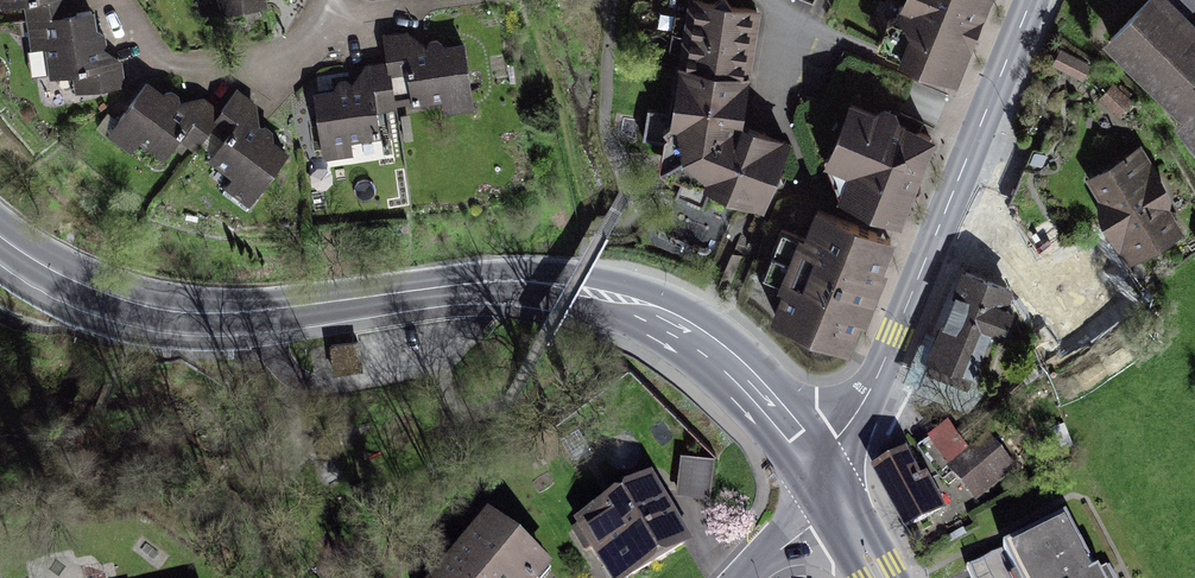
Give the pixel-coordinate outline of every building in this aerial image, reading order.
[(5,4),(26,2),(30,24),(71,17),(72,0),(4,0),(5,4)] [(261,11),(277,11),(276,0),(205,0),(261,11)] [(751,43),(757,10),(731,5),(728,0),(716,0),(713,2),(699,0),(692,0),(687,33),(751,43)] [(892,46),(968,76),(997,0),(910,0),(892,46)] [(1173,0),(1153,0),(1113,38),(1190,117),(1184,122),(1194,135),(1194,21),(1173,0)] [(71,17),(30,24),(35,48),(48,48),(56,80),(78,77),(79,93),(109,94),(104,54),(116,45),(98,15),(71,17)] [(391,65),(392,96),(415,93),(416,108),(441,105),(443,121),(486,116),(478,47),(436,52),(433,30),(387,36),(391,65)] [(682,66),(746,76),(751,43),(687,33),(682,66)] [(392,96),(391,65),(367,68),(370,92),(321,98),(328,155),(378,149),(375,124),(395,122),(392,96)] [(746,76),(682,66),(675,65),(668,111),(647,108),(643,138),(666,141),(684,174),(677,194),(703,205),(710,187),(759,207),(786,141),(745,124),(740,115),(746,76)] [(189,146),(220,113),(149,86),(112,136),(138,153),(147,142),(173,163),(189,146)] [(220,113),(189,146),(243,179),(235,190),(260,210),(296,156),(255,134),(263,114),(235,96),(220,113)] [(944,134),(859,101),(839,152),(866,162),(853,196),(912,218),(944,134)] [(1149,150),(1091,178),(1132,264),(1190,237),(1149,150)] [(902,237),(833,213),(793,322),(862,347),(902,237)] [(1091,251),(1036,286),(1064,331),(1119,297),(1091,251)] [(1017,290),(965,273),(936,364),(989,380),(1017,290)] [(360,336),(328,340),(330,362),(362,358),(360,336)] [(1000,431),(950,464),(974,501),(1024,467),(1000,431)] [(680,452),(677,493),(711,495),(713,454),(680,452)] [(921,455),(884,472),(909,525),(946,508),(921,455)] [(586,525),(616,577),(646,577),(703,547),(666,481),(586,525)] [(979,568),(984,577),(1108,577),(1079,519),(979,568)] [(544,571),(488,523),(441,577),(538,577),(544,571)]
